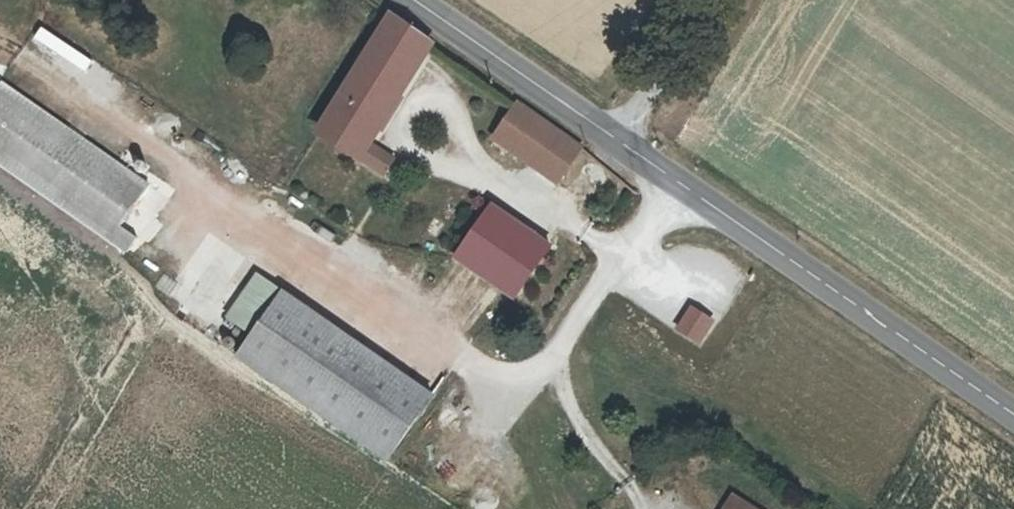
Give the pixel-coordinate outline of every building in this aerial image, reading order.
[(435,48),(391,18),(317,132),(358,159),(435,48)] [(36,28),(29,40),(83,71),(91,59),(36,28)] [(120,244),(129,232),(112,220),(140,181),(0,81),(0,157),(120,244)] [(572,143),(522,109),(503,136),(555,171),(572,143)] [(444,280),(496,309),(537,232),(468,195),(438,247),(456,257),(444,280)] [(274,287),(250,271),(220,313),(245,330),(274,287)] [(229,352),(376,457),(422,392),(274,287),(245,330),(229,352)] [(687,303),(670,330),(695,346),(712,319),(687,303)] [(723,500),(717,508),(737,508),(723,500)]
